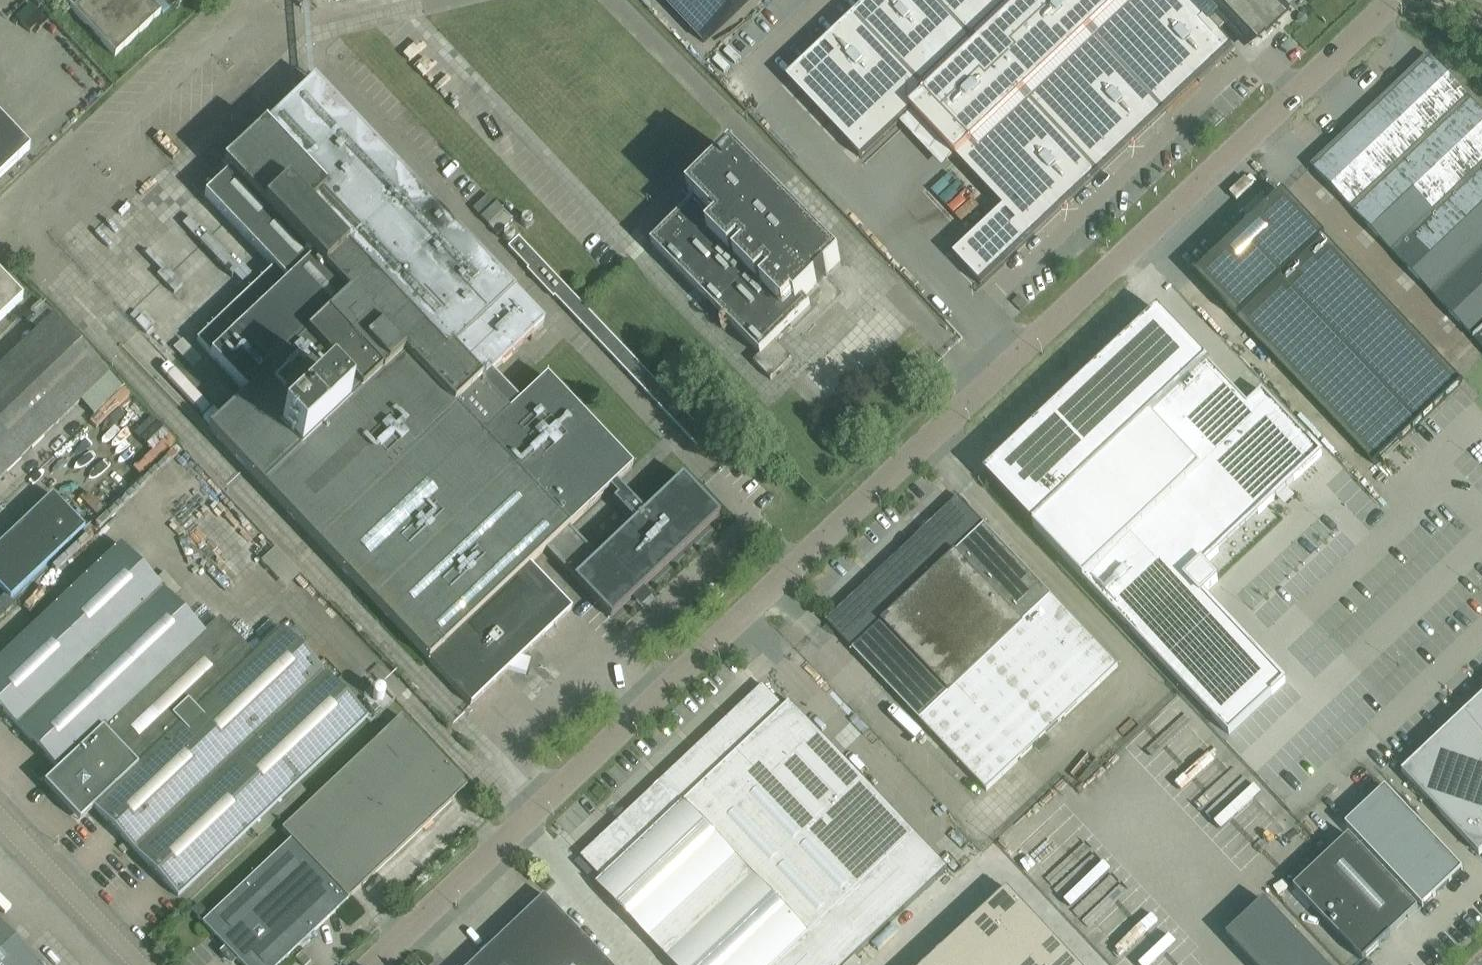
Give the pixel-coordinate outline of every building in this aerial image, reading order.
[(149,0),(61,0),(115,57),(161,13),(149,0)] [(704,43),(749,0),(663,0),(704,43)] [(1224,28),(1244,49),(1260,50),(1268,42),(1269,43),(1290,24),(1290,8),(1283,0),(869,0),(785,79),(861,159),(911,111),(1002,208),(952,255),(980,285),(1232,48),(1218,33),(1224,28)] [(1481,332),(1481,114),(1428,57),(1429,57),(1427,55),(1426,57),(1311,166),(1475,339),(1481,332)] [(288,283),(210,356),(245,393),(208,429),(470,705),(571,609),(529,565),(545,549),(610,617),(717,515),(681,477),(643,513),(615,483),(631,468),(546,377),(518,403),(490,374),(543,323),(313,80),(222,166),(228,173),(205,196),(273,268),(288,283)] [(29,148),(0,117),(0,176),(29,148)] [(791,359),(775,342),(810,308),(803,301),(840,265),(732,155),(689,199),(694,204),(651,247),(760,356),(753,363),(770,380),(791,359)] [(1283,192),(1195,275),(1374,465),(1462,382),(1283,192)] [(472,209),(497,235),(512,220),(488,194),(472,209)] [(507,247),(527,268),(526,269),(552,297),(553,295),(696,446),(706,436),(517,237),(507,247)] [(847,269),(833,284),(851,300),(865,285),(847,269)] [(22,298),(0,275),(0,319),(22,298)] [(983,474),(1033,527),(1207,363),(1158,311),(983,474)] [(52,316),(0,366),(0,478),(108,375),(52,316)] [(1287,681),(1205,594),(1220,581),(1206,566),(1277,499),(1284,507),(1295,496),(1288,489),(1324,455),(1309,439),(1308,440),(1262,392),(1247,405),(1207,363),(1033,527),(1229,734),(1271,694),(1272,695),(1287,681)] [(144,446),(151,455),(132,469),(140,480),(178,450),(163,431),(144,446)] [(52,495),(0,544),(0,589),(9,599),(84,529),(52,495)] [(839,635),(819,654),(825,661),(845,642),(987,791),(1117,666),(958,498),(827,622),(839,635)] [(202,504),(176,530),(237,589),(262,563),(202,504)] [(0,657),(0,709),(60,772),(45,786),(78,821),(92,807),(177,897),(367,719),(370,722),(396,698),(377,678),(351,702),(281,628),(253,655),(219,620),(204,634),(120,545),(0,657)] [(776,701),(762,686),(761,687),(582,856),(581,857),(602,879),(596,885),(651,943),(652,942),(664,955),(663,956),(672,964),(844,964),(945,871),(791,704),(821,677),(815,671),(825,661),(819,654),(809,664),(803,658),(795,667),(788,659),(778,668),(794,684),(776,701)] [(1481,852),(1481,696),(1401,772),(1479,855),(1481,852)] [(210,916),(203,923),(242,964),(278,964),(467,786),(401,717),(281,829),(291,840),(210,916)] [(1404,848),(1423,829),(1385,788),(1365,807),(1404,848)] [(1384,866),(1404,848),(1365,807),(1345,825),(1384,866)] [(1073,895),(1094,872),(1043,824),(1006,863),(1063,917),(1079,901),(1073,895)] [(1404,848),(1442,889),(1448,883),(1448,884),(1449,883),(1462,870),(1423,829),(1404,848)] [(1293,888),(1362,961),(1418,909),(1349,836),(1293,888)] [(1442,889),(1404,848),(1384,866),(1422,907),(1436,895),(1437,895),(1436,894),(1442,889)] [(983,910),(999,927),(1022,905),(1006,888),(983,910)] [(472,964),(607,964),(543,897),(472,964)] [(1264,901),(1226,936),(1253,964),(1325,964),(1264,901)] [(203,923),(210,916),(199,904),(191,911),(203,923)] [(1022,905),(999,927),(1015,944),(1038,922),(1022,905)] [(1015,944),(999,927),(983,910),(968,924),(1000,958),(1015,944)] [(1031,961),(1054,939),(1038,922),(1015,944),(1000,958),(1007,964),(1026,964),(1031,961)] [(894,924),(871,943),(880,954),(903,935),(894,924)] [(968,924),(951,940),(974,964),(1007,964),(1000,958),(968,924)] [(0,925),(0,964),(38,964),(0,925)] [(1035,964),(1060,964),(1070,956),(1054,939),(1031,961),(1035,964)] [(951,940),(932,958),(939,964),(974,964),(951,940)] [(1060,964),(1078,964),(1070,956),(1060,964)]
